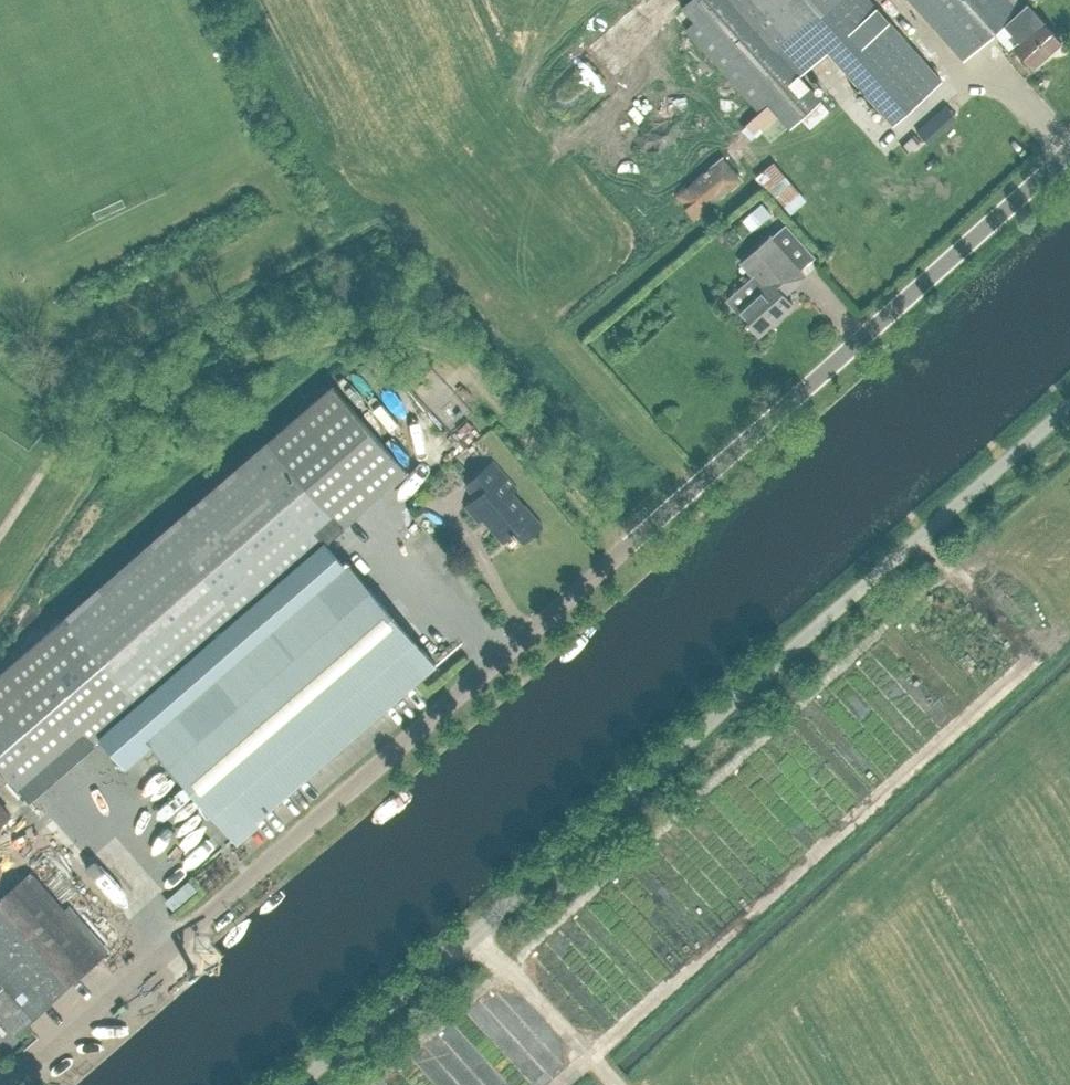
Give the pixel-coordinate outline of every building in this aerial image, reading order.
[(694,18),(686,28),(759,112),(769,102),(790,126),(821,98),(777,50),(806,23),(892,122),(940,79),(870,0),(690,0),(683,6),(694,18)] [(964,59),(1005,22),(1020,38),(1014,44),(1033,65),(1062,39),(1027,0),(912,0),(964,59)] [(693,220),(743,179),(722,154),(673,196),(693,220)] [(754,176),(771,198),(791,183),(774,161),(754,176)] [(737,206),(745,218),(765,205),(758,193),(737,206)] [(816,231),(824,222),(802,203),(795,212),(816,231)] [(763,286),(738,308),(760,333),(794,303),(785,292),(806,274),(801,268),(814,256),(784,223),(771,235),(741,261),(763,286)] [(30,797),(100,736),(126,765),(152,742),(234,838),(435,663),(327,539),(407,470),(332,384),(0,673),(0,763),(30,797)] [(477,496),(466,505),(479,521),(483,517),(503,541),(514,532),(522,542),(542,526),(525,505),(524,506),(513,492),(518,488),(494,460),(466,483),(477,496)] [(389,583),(403,576),(383,537),(369,545),(389,583)] [(96,785),(118,766),(104,749),(81,768),(96,785)] [(0,801),(0,823),(11,814),(0,801)] [(96,892),(106,882),(80,856),(71,866),(96,892)] [(16,1029),(103,953),(31,871),(0,898),(0,1011),(16,1029)]
